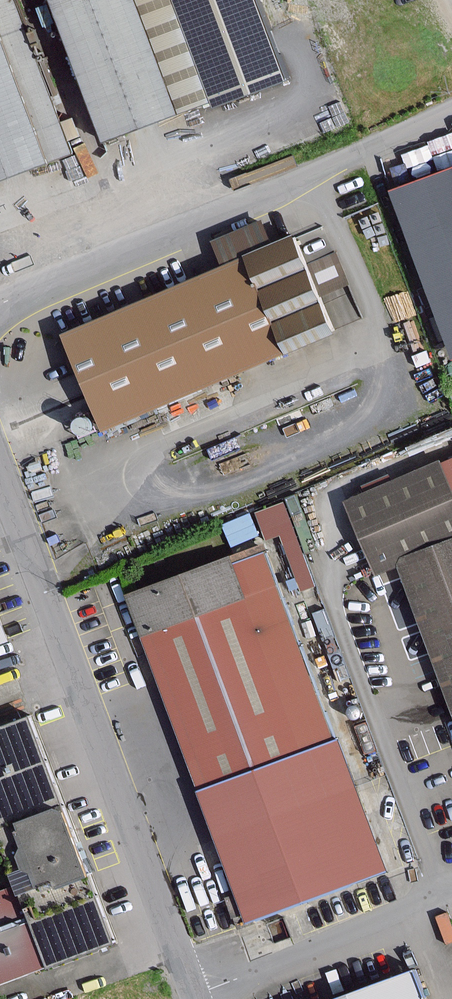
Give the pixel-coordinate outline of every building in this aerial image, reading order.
[(129,0),(52,0),(104,138),(172,112),(129,0)] [(251,0),(177,0),(215,102),(281,78),(251,0)] [(41,162),(0,54),(0,177),(41,162)] [(391,193),(449,354),(451,353),(451,171),(391,193)] [(324,333),(283,239),(58,336),(99,430),(324,333)] [(378,567),(401,558),(451,539),(451,461),(352,499),(378,567)] [(255,503),(261,534),(283,529),(295,586),(310,583),(291,495),(255,503)] [(249,507),(221,519),(231,542),(259,529),(249,507)] [(401,558),(451,693),(451,539),(401,558)] [(131,595),(204,789),(337,739),(264,545),(131,595)] [(30,718),(0,729),(0,832),(20,887),(0,894),(0,983),(113,939),(76,839),(68,817),(43,751),(30,718)] [(340,738),(337,739),(204,789),(252,916),(388,865),(340,738)] [(419,974),(347,998),(428,998),(419,974)]
